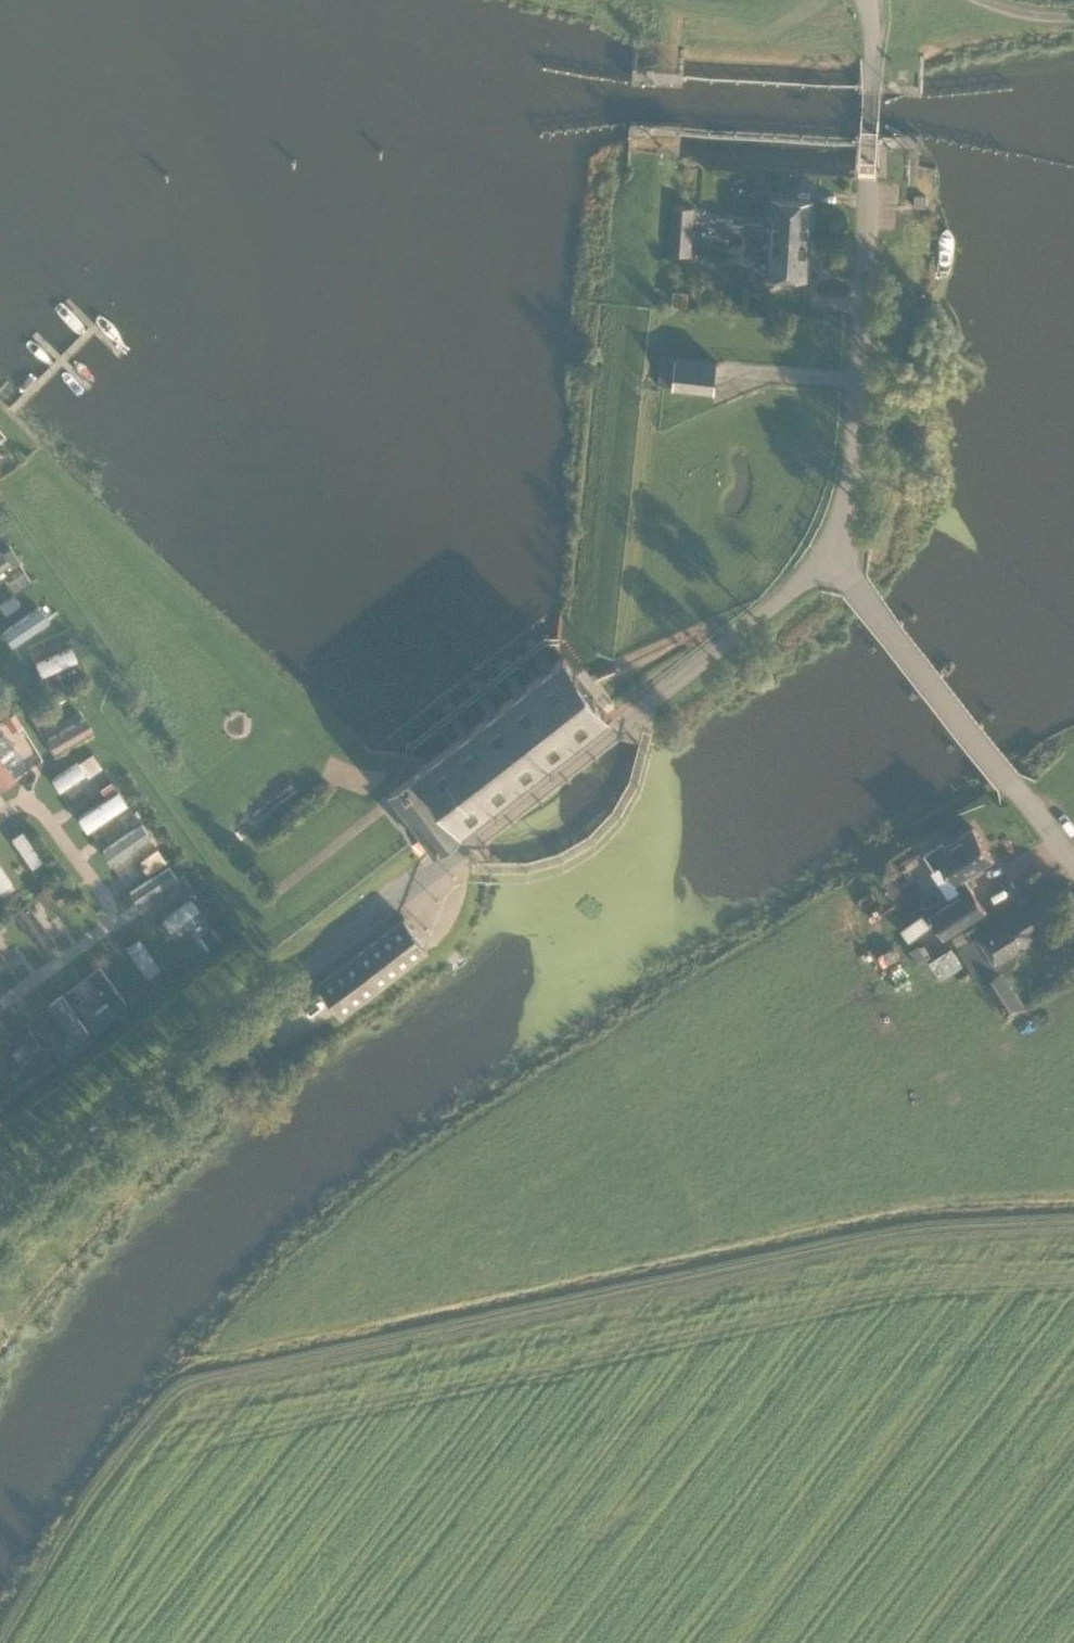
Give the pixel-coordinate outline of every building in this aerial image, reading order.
[(926,204),(927,193),(915,192),(914,203),(926,204)] [(745,231),(811,235),(814,199),(774,196),(772,227),(764,226),(765,221),(746,220),(746,223),(734,222),(734,218),(717,217),(716,234),(745,236),(745,231)] [(674,204),(671,235),(693,237),(695,206),(674,204)] [(808,274),(811,235),(745,231),(745,236),(745,242),(758,243),(756,271),(808,274)] [(692,253),(693,237),(671,235),(670,252),(692,253)] [(688,303),(690,288),(674,286),(673,302),(688,303)] [(718,360),(677,357),(662,355),(659,383),(674,384),(674,385),(715,390),(718,360)] [(0,550),(0,571),(21,555),(11,541),(0,550)] [(23,568),(5,580),(13,591),(30,579),(23,568)] [(14,643),(52,615),(41,601),(3,628),(14,643)] [(38,659),(43,672),(80,656),(75,643),(38,659)] [(437,848),(611,711),(566,653),(392,789),(415,818),(408,824),(424,844),(430,840),(437,848)] [(88,713),(47,732),(55,748),(95,729),(88,713)] [(92,750),(78,759),(88,774),(102,765),(92,750)] [(114,801),(124,794),(114,780),(104,787),(114,801)] [(105,792),(78,811),(87,824),(114,804),(105,792)] [(973,884),(967,875),(995,857),(973,825),(946,842),(944,839),(926,851),(936,866),(943,861),(963,891),(931,912),(945,934),(986,907),(971,885),(973,884)] [(157,848),(145,856),(152,868),(165,860),(157,848)] [(15,879),(0,857),(0,887),(1,888),(15,879)] [(246,869),(254,881),(262,875),(254,863),(246,869)] [(173,928),(201,906),(193,895),(164,917),(173,928)] [(1016,961),(1011,953),(1030,941),(1028,938),(1037,932),(1035,927),(1038,925),(1027,908),(1014,916),(1012,913),(959,946),(982,982),(985,980),(1006,1015),(1023,1004),(1002,970),(1016,961)] [(429,947),(405,916),(319,982),(343,1013),(429,947)] [(212,925),(200,934),(210,947),(222,938),(212,925)] [(931,957),(944,975),(966,960),(954,942),(931,957)] [(103,963),(68,988),(97,1029),(133,1003),(103,963)] [(69,988),(55,995),(67,1019),(81,1013),(69,988)] [(30,1022),(18,1030),(33,1051),(4,1071),(14,1085),(55,1057),(30,1022)]
